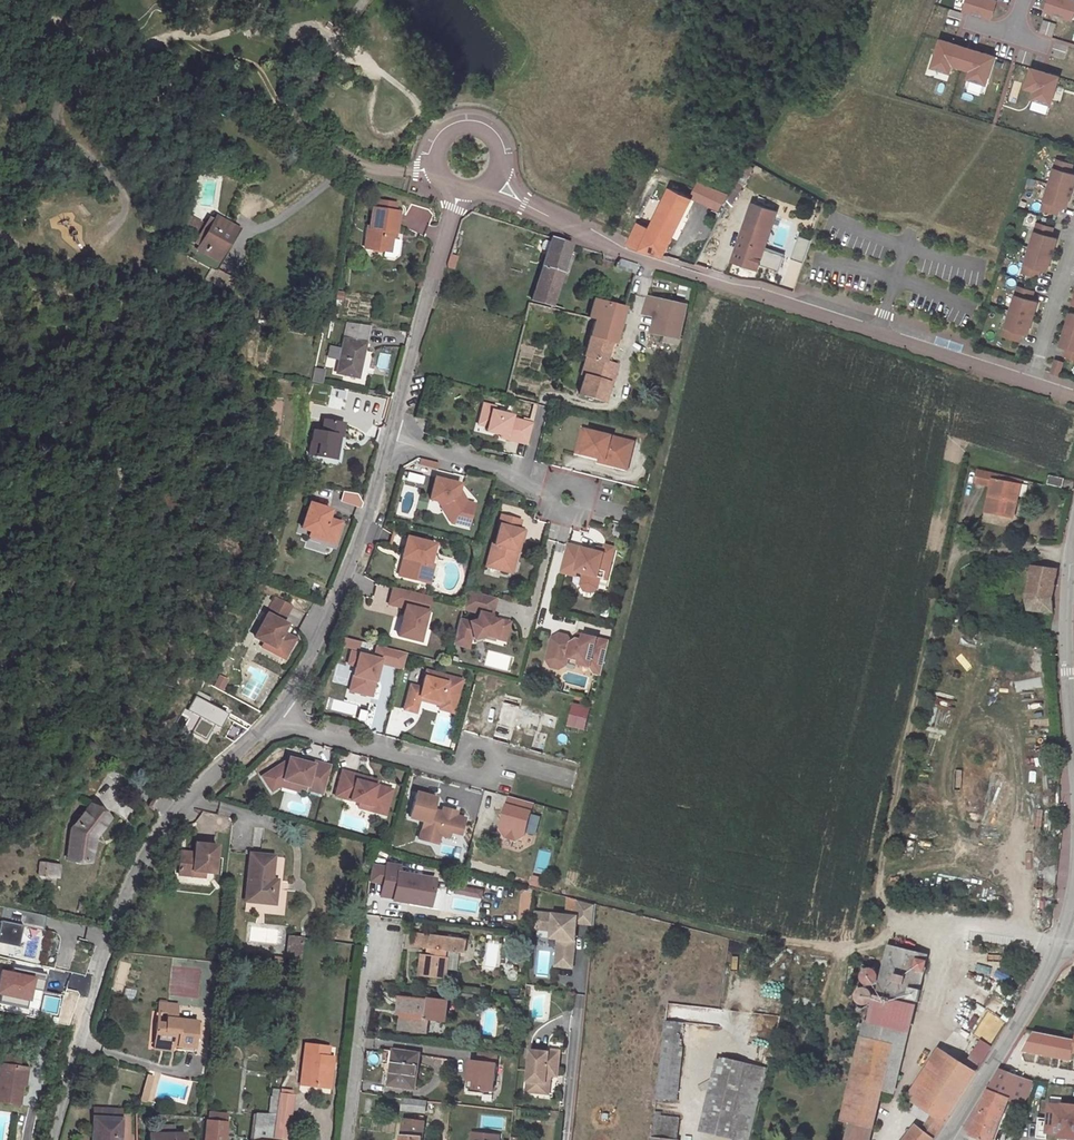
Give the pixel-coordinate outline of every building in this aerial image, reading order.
[(965,10),(992,19),(998,0),(968,0),(965,10)] [(1046,11),(1073,20),(1073,18),(1073,0),(1050,0),(1046,11)] [(995,58),(941,40),(932,67),(950,73),(953,65),(971,71),(969,79),(986,84),(995,58)] [(1060,77),(1032,69),(1026,88),(1036,91),(1033,99),(1051,104),(1060,77)] [(175,76),(169,73),(163,83),(169,87),(175,76)] [(211,166),(201,159),(197,164),(206,172),(211,166)] [(1073,191),(1073,187),(1073,173),(1071,172),(1073,164),(1058,159),(1050,184),(1073,191)] [(755,164),(749,160),(726,194),(719,205),(723,208),(729,207),(755,164)] [(719,205),(726,194),(697,184),(691,197),(717,207),(719,205)] [(1050,184),(1043,209),(1058,214),(1061,205),(1068,207),(1073,191),(1050,184)] [(628,243),(662,254),(690,199),(669,189),(650,227),(638,223),(628,243)] [(396,231),(399,211),(395,211),(396,204),(378,201),(377,208),(374,208),(371,227),(369,226),(366,247),(391,251),(393,238),(394,231),(396,231)] [(776,212),(752,203),(732,260),(757,268),(758,263),(778,270),(783,256),(763,249),(776,212)] [(235,228),(215,216),(212,220),(208,218),(194,242),(198,245),(196,248),(217,260),(235,228)] [(1038,222),(1030,247),(1053,254),(1058,238),(1051,236),(1054,227),(1038,222)] [(812,240),(799,236),(797,243),(809,247),(812,240)] [(570,244),(551,237),(550,242),(547,251),(537,282),(532,298),(550,304),(570,244)] [(401,240),(393,238),(391,251),(390,257),(394,257),(399,254),(401,240)] [(547,251),(550,242),(544,240),(542,242),(541,246),(541,249),(547,251)] [(809,247),(797,243),(791,258),(804,262),(809,247)] [(1030,247),(1023,272),(1038,277),(1041,268),(1048,271),(1053,254),(1030,247)] [(457,258),(450,255),(446,267),(453,269),(457,258)] [(638,266),(620,260),(616,267),(635,274),(638,266)] [(1018,286),(1011,310),(1033,317),(1038,301),(1031,299),(1034,290),(1018,286)] [(657,316),(687,324),(691,308),(650,297),(645,314),(657,316)] [(624,306),(593,298),(587,315),(594,317),(589,334),(613,341),(624,306)] [(1011,310),(1003,335),(1019,340),(1021,332),(1028,334),(1033,317),(1011,310)] [(1066,327),(1073,329),(1073,313),(1071,312),(1066,327)] [(654,332),(684,338),(687,324),(657,316),(654,332)] [(370,326),(349,322),(337,373),(358,377),(370,326)] [(1064,355),(1073,358),(1073,329),(1066,327),(1060,345),(1067,347),(1064,355)] [(609,341),(588,335),(583,354),(586,355),(592,356),(587,374),(584,373),(579,392),(604,399),(609,381),(611,381),(614,370),(608,368),(610,361),(604,359),(609,341)] [(665,336),(664,342),(680,346),(681,340),(665,336)] [(586,355),(581,372),(584,373),(587,374),(592,356),(586,355)] [(1062,361),(1056,359),(1052,372),(1058,374),(1062,361)] [(614,370),(616,362),(610,361),(608,368),(614,370)] [(528,447),(533,426),(512,421),(513,419),(494,414),(495,410),(483,407),(480,420),(489,422),(487,430),(486,434),(501,438),(507,439),(506,442),(528,447)] [(320,432),(311,430),(308,453),(329,457),(333,435),(337,435),(341,436),(343,424),(322,420),(320,432)] [(489,422),(480,420),(478,428),(487,430),(489,422)] [(589,434),(583,432),(577,456),(583,457),(589,434)] [(589,434),(583,457),(600,462),(606,463),(605,466),(621,470),(623,460),(630,462),(635,445),(589,434)] [(623,460),(621,470),(628,472),(630,462),(623,460)] [(1022,479),(995,473),(986,511),(1013,517),(1022,479)] [(1050,477),(1048,486),(1063,489),(1065,480),(1050,477)] [(469,528),(475,505),(468,503),(465,498),(458,497),(460,490),(461,485),(436,479),(431,500),(439,502),(452,506),(451,509),(445,512),(452,524),(469,528)] [(358,496),(343,492),(342,503),(361,509),(364,505),(358,496)] [(321,533),(319,540),(335,545),(341,528),(326,522),(330,509),(308,502),(301,526),(310,529),(321,533)] [(452,506),(439,502),(445,512),(451,509),(452,506)] [(521,521),(502,516),(499,526),(500,526),(495,546),(493,545),(487,567),(509,573),(515,551),(518,552),(520,542),(523,542),(525,532),(519,530),(521,521)] [(307,537),(319,540),(321,533),(310,529),(307,537)] [(436,545),(408,537),(403,558),(404,558),(408,559),(407,563),(405,565),(402,577),(423,582),(425,573),(432,575),(434,565),(430,564),(436,545)] [(597,553),(568,546),(561,574),(577,578),(578,573),(585,575),(582,587),(586,593),(593,594),(599,591),(602,579),(599,578),(601,572),(610,574),(616,549),(606,547),(605,551),(604,555),(597,553)] [(518,552),(515,551),(509,573),(512,574),(518,552)] [(408,559),(404,558),(399,576),(402,577),(405,565),(407,563),(408,559)] [(1051,598),(1057,571),(1033,567),(1028,595),(1031,596),(1028,609),(1052,610),(1053,598),(1051,598)] [(610,574),(601,572),(599,578),(602,579),(608,580),(610,574)] [(432,575),(425,573),(423,582),(429,584),(432,575)] [(432,597),(394,587),(390,604),(406,608),(399,636),(421,642),(432,597)] [(497,598),(468,591),(465,605),(455,644),(467,648),(469,637),(473,638),(476,639),(485,637),(485,636),(498,639),(499,632),(508,634),(511,623),(492,619),(497,598)] [(287,601),(283,600),(273,595),(253,639),(262,643),(272,648),(269,652),(282,658),(290,640),(276,635),(279,629),(283,622),(278,620),(287,601)] [(292,635),(279,629),(276,635),(290,640),(292,635)] [(508,634),(499,632),(498,639),(506,641),(508,634)] [(603,677),(611,644),(585,638),(583,644),(578,642),(573,646),(569,639),(560,637),(553,641),(549,656),(550,657),(554,663),(562,665),(569,661),(581,664),(580,667),(591,670),(595,676),(603,677)] [(359,650),(361,641),(350,639),(348,648),(359,650)] [(260,648),(269,652),(272,648),(262,643),(260,648)] [(380,663),(402,669),(407,653),(377,645),(374,657),(352,651),(348,663),(356,665),(349,690),(364,694),(367,682),(374,684),(380,663)] [(550,657),(549,656),(548,663),(552,670),(561,672),(567,668),(569,661),(562,665),(554,663),(550,657)] [(462,681),(427,671),(422,688),(410,685),(403,710),(415,713),(419,700),(420,697),(455,707),(462,681)] [(367,682),(364,694),(371,696),(374,684),(367,682)] [(227,713),(197,694),(188,709),(202,718),(194,731),(205,738),(214,725),(218,727),(227,713)] [(453,713),(455,707),(420,697),(419,700),(440,706),(439,710),(453,713)] [(501,703),(494,737),(510,740),(513,726),(536,731),(541,713),(501,703)] [(568,726),(586,730),(592,707),(574,703),(568,726)] [(133,766),(121,757),(113,766),(127,776),(133,766)] [(321,794),(329,766),(312,761),(311,764),(287,757),(287,759),(261,776),(270,790),(278,785),(286,780),(298,784),(297,787),(321,794)] [(340,771),(333,796),(358,803),(368,806),(370,800),(374,801),(378,809),(384,811),(390,790),(374,786),(362,782),(363,778),(340,771)] [(363,778),(362,782),(374,786),(376,781),(363,778)] [(298,784),(286,780),(278,785),(296,790),(297,787),(298,784)] [(435,800),(414,794),(407,818),(422,822),(417,841),(435,846),(438,836),(447,839),(449,834),(459,836),(463,821),(453,818),(455,813),(442,809),(440,814),(431,812),(435,800)] [(509,799),(506,808),(520,812),(522,803),(509,799)] [(383,816),(384,811),(378,809),(374,801),(370,800),(368,806),(358,803),(356,808),(383,816)] [(524,839),(533,806),(522,803),(520,812),(506,808),(504,817),(507,818),(505,824),(501,826),(499,832),(504,840),(516,843),(524,839)] [(107,816),(90,805),(74,827),(68,858),(87,862),(92,839),(107,816)] [(195,844),(194,854),(193,859),(180,857),(178,875),(192,877),(193,871),(205,873),(213,874),(216,847),(195,844)] [(272,880),(274,858),(274,857),(261,856),(251,854),(246,901),(274,905),(276,888),(271,887),(272,880)] [(52,878),(55,865),(38,861),(35,875),(52,878)] [(385,866),(370,864),(368,881),(382,883),(379,896),(392,898),(392,900),(404,902),(405,898),(429,902),(433,879),(398,872),(399,865),(386,863),(385,866)] [(471,890),(454,886),(453,893),(470,896),(471,890)] [(578,916),(538,911),(537,928),(553,929),(552,937),(559,938),(557,954),(574,956),(577,932),(573,932),(574,925),(577,925),(578,922),(594,923),(596,904),(579,900),(578,916)] [(0,907),(0,943),(15,947),(18,926),(39,930),(42,916),(0,907)] [(448,951),(465,953),(467,940),(413,933),(411,947),(430,949),(432,949),(431,956),(429,956),(421,955),(419,976),(447,980),(450,958),(447,957),(448,951)] [(290,937),(287,958),(299,959),(302,938),(290,937)] [(916,1005),(928,955),(889,946),(877,996),(916,1005)] [(574,956),(557,954),(556,964),(573,966),(574,956)] [(2,969),(0,976),(0,1002),(36,1011),(44,980),(2,969)] [(511,971),(509,972),(508,973),(508,974),(508,975),(508,977),(508,978),(511,980),(512,981),(515,981),(516,980),(518,979),(518,977),(518,975),(517,974),(516,972),(515,971),(513,971),(511,971)] [(401,1011),(401,1017),(399,1030),(427,1033),(429,1020),(446,1022),(448,1002),(399,996),(397,1011),(401,1011)] [(871,1023),(897,1029),(910,1033),(916,1005),(877,996),(871,1023)] [(154,1043),(172,1046),(173,1040),(178,1041),(177,1046),(194,1048),(195,1038),(197,1023),(197,1022),(175,1020),(177,1006),(159,1004),(157,1018),(167,1019),(166,1028),(156,1027),(154,1043)] [(677,1021),(719,1022),(719,1008),(678,1007),(677,1021)] [(985,1010),(975,1033),(991,1041),(1002,1018),(985,1010)] [(685,1024),(666,1022),(662,1058),(681,1060),(685,1024)] [(871,1023),(866,1022),(863,1036),(893,1044),(897,1029),(871,1023)] [(1033,1028),(1019,1051),(1070,1062),(1072,1052),(1073,1052),(1073,1037),(1033,1028)] [(893,1044),(863,1036),(862,1036),(851,1083),(882,1090),(893,1044)] [(969,1064),(978,1070),(991,1049),(983,1043),(969,1064)] [(330,1088),(333,1070),(327,1069),(328,1057),(330,1047),(306,1045),(302,1080),(314,1081),(316,1087),(330,1088)] [(547,1071),(559,1072),(561,1050),(549,1049),(548,1052),(532,1050),(527,1091),(545,1092),(547,1071)] [(931,1114),(943,1122),(978,1070),(969,1064),(948,1050),(917,1098),(934,1109),(931,1114)] [(419,1055),(395,1051),(389,1085),(414,1089),(419,1055)] [(493,1091),(497,1053),(479,1051),(478,1061),(470,1061),(467,1088),(493,1091)] [(2,1053),(0,1063),(20,1066),(21,1056),(2,1053)] [(677,1101),(681,1060),(662,1058),(657,1099),(677,1101)] [(729,1136),(746,1066),(716,1060),(699,1129),(729,1136)] [(0,1063),(0,1066),(0,1101),(18,1104),(20,1095),(23,1096),(25,1080),(19,1079),(21,1066),(20,1066),(0,1063)] [(27,1067),(21,1066),(19,1079),(25,1080),(27,1067)] [(746,1066),(729,1136),(744,1139),(748,1139),(766,1070),(746,1066)] [(987,1093),(970,1136),(981,1139),(993,1139),(1008,1099),(1014,1084),(1026,1088),(1029,1081),(1001,1069),(987,1093)] [(558,1076),(559,1072),(547,1071),(545,1092),(549,1093),(551,1075),(558,1076)] [(155,1077),(146,1075),(142,1089),(151,1092),(155,1077)] [(846,1139),(870,1139),(882,1090),(851,1083),(842,1120),(850,1123),(846,1139)] [(1020,1104),(1026,1088),(1014,1084),(1008,1099),(1020,1104)] [(277,1107),(279,1089),(273,1089),(269,1115),(276,1115),(277,1107)] [(427,1100),(403,1098),(402,1109),(425,1112),(427,1100)] [(1062,1104),(1062,1106),(1049,1105),(1048,1128),(1038,1127),(1037,1139),(1045,1139),(1047,1139),(1047,1134),(1060,1135),(1059,1139),(1073,1139),(1073,1105),(1062,1104)] [(289,1109),(277,1107),(276,1115),(274,1138),(287,1139),(290,1118),(288,1117),(289,1109)] [(121,1118),(121,1110),(94,1108),(94,1117),(121,1118)] [(207,1113),(207,1122),(214,1123),(217,1113),(207,1113)] [(214,1123),(226,1124),(227,1114),(217,1113),(214,1123)] [(274,1138),(276,1115),(269,1115),(255,1113),(252,1139),(254,1139),(274,1139),(274,1138)] [(662,1113),(656,1113),(654,1126),(678,1128),(679,1119),(662,1117),(662,1113)] [(921,1128),(933,1138),(943,1122),(931,1114),(921,1128)] [(93,1139),(120,1139),(121,1118),(94,1117),(93,1139)] [(423,1122),(403,1120),(401,1139),(421,1139),(423,1122)] [(207,1122),(205,1135),(225,1137),(226,1124),(214,1123),(207,1122)] [(678,1128),(654,1126),(653,1138),(668,1139),(677,1139),(678,1128)] [(933,1138),(921,1128),(912,1139),(931,1139),(933,1138)]
